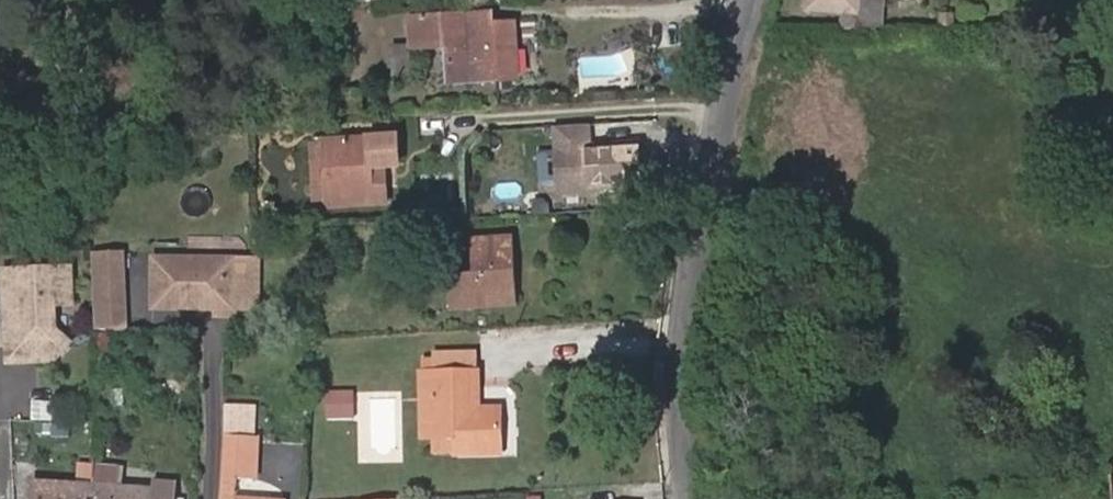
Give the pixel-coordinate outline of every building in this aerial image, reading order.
[(807,9),(840,11),(857,11),(857,0),(807,0),(807,9)] [(882,38),(885,0),(857,0),(857,11),(840,11),(839,40),(882,38)] [(411,46),(448,43),(450,82),(516,78),(513,24),(491,25),(490,12),(409,17),(411,46)] [(411,46),(392,47),(394,82),(413,81),(411,46)] [(555,127),(560,191),(642,186),(639,142),(584,146),(583,126),(555,127)] [(260,135),(263,167),(309,162),(306,130),(260,135)] [(324,141),(326,206),(385,204),(385,184),(372,185),(371,170),(371,166),(399,165),(398,139),(324,141)] [(324,141),(311,142),(314,206),(326,206),(324,141)] [(384,170),(371,170),(372,185),(385,184),(384,170)] [(504,264),(513,263),(511,237),(503,238),(504,264)] [(504,264),(503,238),(472,240),(473,274),(448,275),(449,308),(514,304),(513,263),(504,264)] [(93,280),(123,279),(123,253),(92,254),(93,280)] [(233,259),(152,259),(152,310),(177,310),(182,306),(194,306),(197,310),(215,310),(215,316),(233,316),(233,304),(254,304),(255,259),(233,259)] [(70,267),(5,270),(8,361),(45,359),(44,341),(54,329),(53,303),(71,303),(70,267)] [(123,279),(93,280),(95,329),(125,330),(123,279)] [(70,343),(54,329),(44,341),(45,359),(56,359),(70,343)] [(423,373),(424,436),(455,436),(455,455),(499,455),(499,409),(477,409),(476,355),(433,356),(434,373),(423,373)] [(356,394),(327,395),(328,417),(356,417),(356,394)] [(54,402),(35,401),(34,420),(53,421),(54,402)] [(225,405),(225,417),(230,417),(229,431),(255,432),(256,417),(254,416),(255,406),(225,405)] [(221,498),(234,498),(235,478),(253,479),(255,439),(225,437),(221,498)] [(93,485),(93,498),(173,498),(174,482),(155,481),(154,489),(116,486),(116,467),(94,466),(93,485)] [(93,485),(33,481),(32,498),(93,498),(93,485)]
